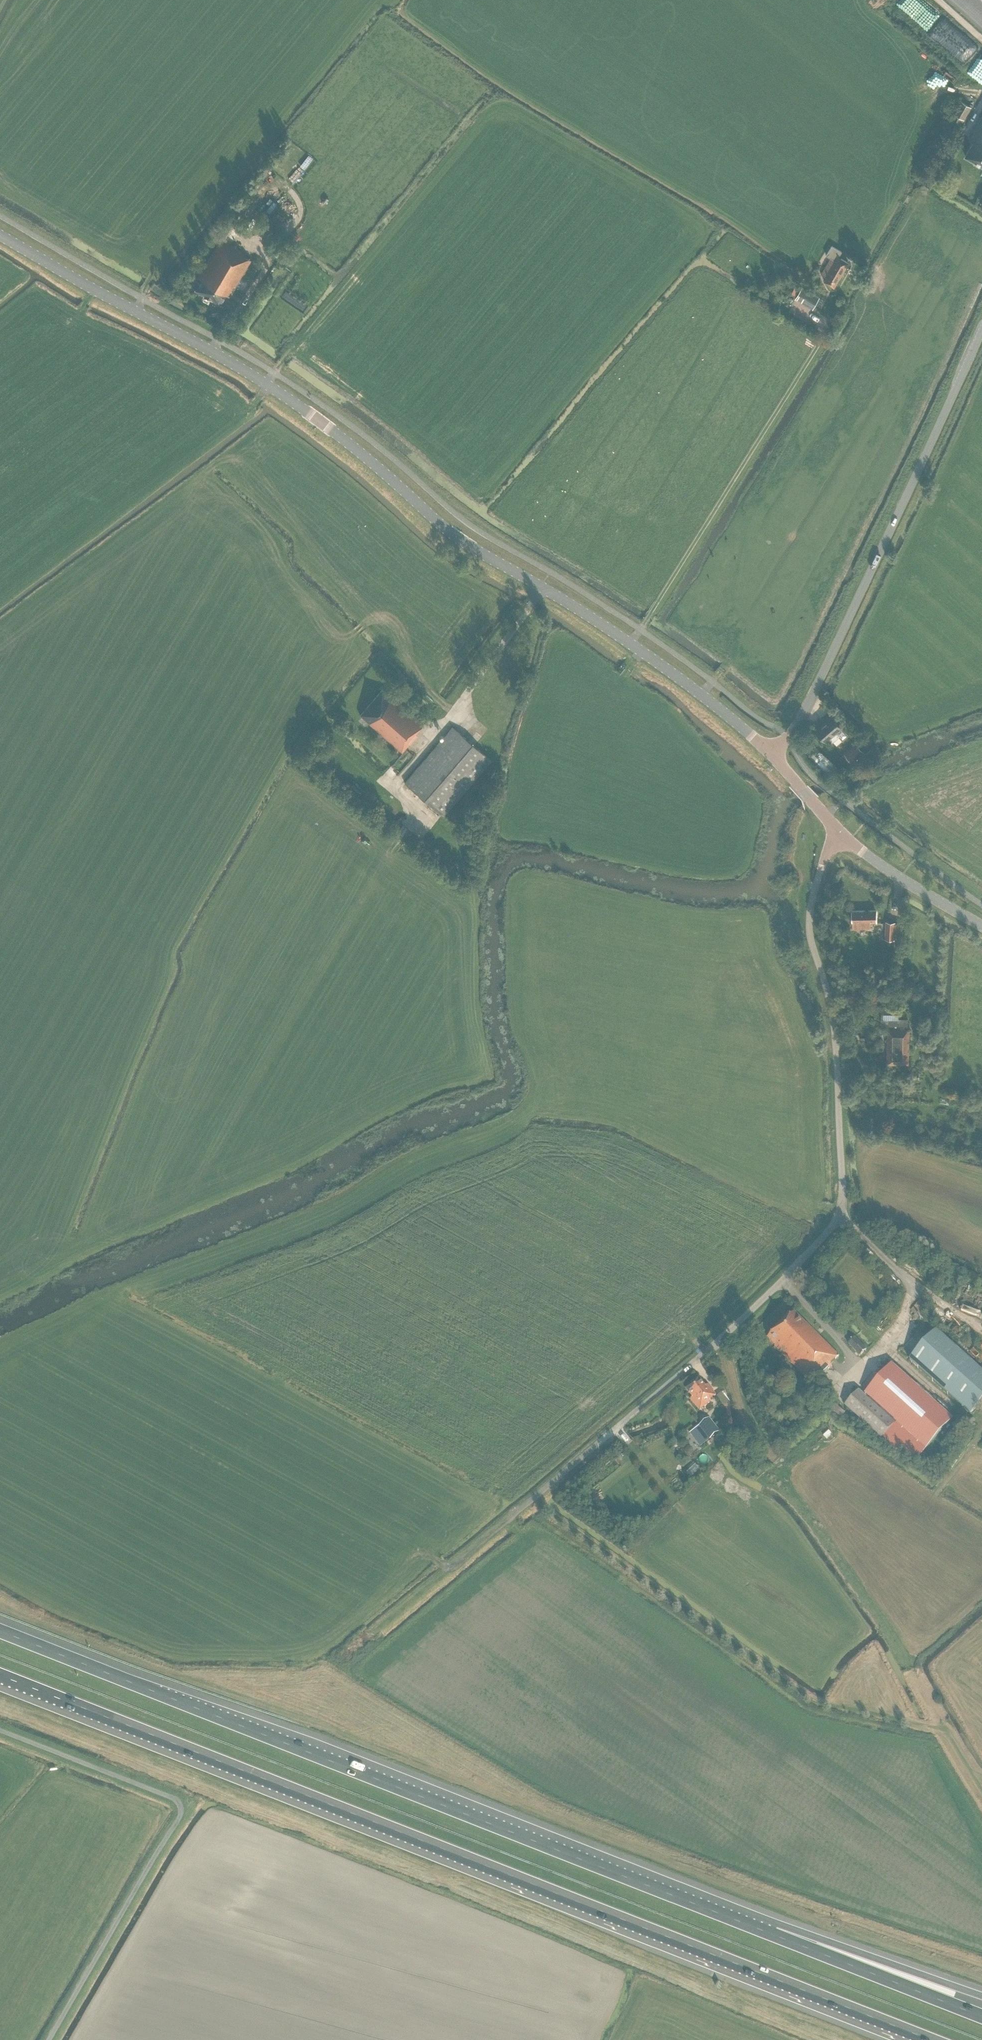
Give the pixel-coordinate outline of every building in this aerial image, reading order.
[(981,31),(981,0),(947,0),(981,31)] [(967,62),(980,43),(965,33),(952,52),(967,62)] [(961,101),(958,108),(968,113),(972,107),(961,101)] [(974,131),(975,132),(970,141),(973,143),(965,156),(981,165),(981,117),(974,131)] [(222,234),(225,236),(233,222),(225,217),(217,232),(216,234),(220,237),(222,234)] [(233,286),(235,287),(251,260),(242,255),(244,253),(221,239),(192,287),(223,306),(229,296),(227,295),(233,286)] [(824,282),(834,287),(849,263),(839,257),(842,252),(831,246),(826,256),(830,258),(821,275),(826,278),(824,282)] [(802,288),(796,299),(813,308),(819,297),(802,288)] [(711,656),(708,660),(716,667),(719,663),(711,656)] [(418,733),(417,732),(423,724),(383,689),(360,716),(402,752),(418,733)] [(816,730),(826,742),(828,740),(830,744),(839,736),(836,733),(842,728),(832,717),(816,730)] [(404,783),(442,816),(490,760),(452,727),(404,783)] [(856,743),(844,754),(853,763),(864,753),(856,743)] [(832,771),(819,759),(815,764),(828,775),(832,771)] [(851,911),(852,928),(871,928),(871,923),(877,923),(877,911),(851,911)] [(895,922),(885,922),(884,938),(895,939),(894,950),(898,950),(899,937),(901,937),(901,923),(895,923),(895,922)] [(887,1064),(909,1064),(909,1027),(908,1027),(908,1019),(898,1019),(899,1006),(882,1006),(882,1019),(889,1019),(889,1029),(888,1029),(887,1064)] [(832,1366),(830,1364),(839,1356),(807,1323),(806,1324),(795,1312),(768,1338),(775,1345),(775,1346),(813,1385),(832,1366)] [(936,1326),(909,1357),(972,1411),(981,1399),(981,1365),(936,1326)] [(847,1344),(859,1357),(866,1350),(854,1337),(847,1344)] [(859,1391),(845,1406),(881,1438),(883,1437),(898,1450),(900,1447),(915,1461),(953,1419),(893,1365),(864,1396),(859,1391)] [(708,1385),(706,1386),(699,1378),(686,1389),(693,1397),(691,1399),(700,1410),(711,1401),(710,1400),(716,1395),(708,1385)] [(831,1410),(841,1418),(844,1413),(835,1405),(831,1410)] [(720,1432),(709,1418),(689,1434),(699,1447),(710,1439),(720,1432)]
